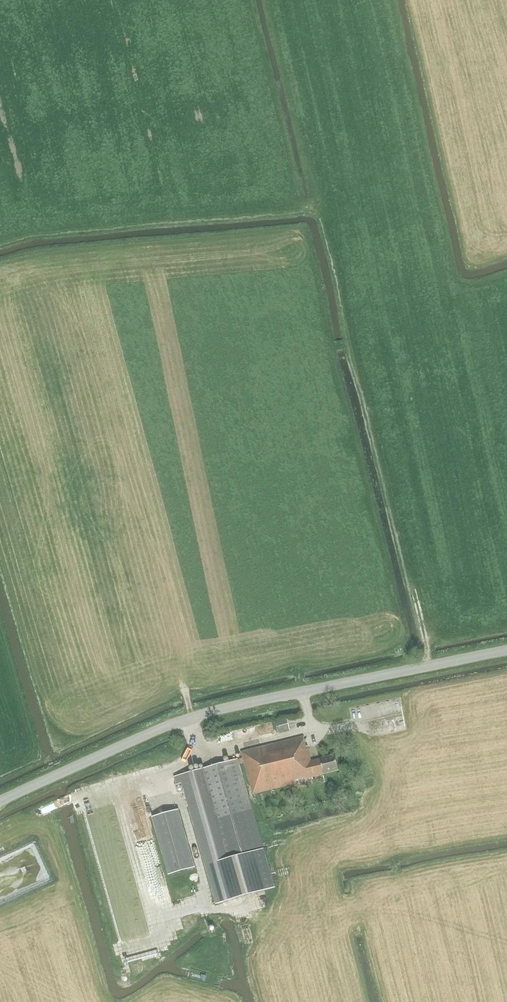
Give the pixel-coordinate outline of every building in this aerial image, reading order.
[(278,733),(290,730),(287,719),(275,722),(278,733)] [(218,904),(274,888),(239,764),(244,763),(253,794),(312,778),(312,776),(338,770),(335,755),(310,761),(307,746),(306,746),(303,736),(241,752),(243,758),(238,760),(197,771),(174,777),(176,785),(185,782),(190,802),(189,802),(218,904)] [(177,810),(154,817),(170,875),(193,868),(177,810)] [(212,919),(211,919),(207,922),(206,922),(206,923),(205,928),(205,929),(208,934),(209,934),(214,935),(214,936),(215,935),(219,932),(220,932),(220,931),(221,926),(221,925),(219,923),(218,921),(217,920),(212,919)]
